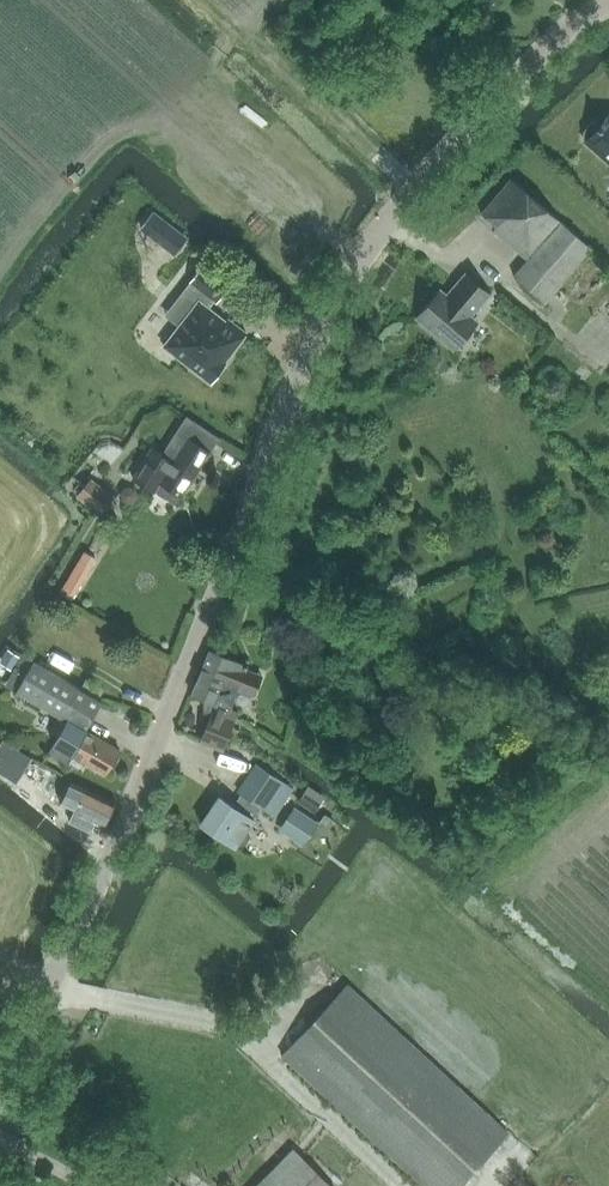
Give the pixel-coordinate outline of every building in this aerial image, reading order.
[(600,124),(596,121),(591,121),(584,130),(584,135),(587,138),(585,140),(608,161),(608,113),(600,124)] [(544,302),(561,283),(590,249),(560,222),(561,221),(511,179),(481,214),(496,226),(493,230),(528,260),(514,276),(544,302)] [(171,227),(160,241),(175,253),(186,238),(171,227)] [(205,292),(164,345),(211,382),(226,362),(224,360),(246,332),(227,317),(225,320),(209,307),(214,299),(216,301),(227,287),(200,266),(189,280),(205,292)] [(440,290),(416,317),(453,348),(476,321),(469,316),(488,294),(465,274),(446,295),(440,290)] [(113,346),(106,356),(122,370),(130,360),(113,346)] [(181,496),(210,452),(218,438),(186,415),(161,454),(152,448),(132,477),(153,491),(159,482),(181,496)] [(116,496),(92,476),(77,495),(101,514),(116,496)] [(164,627),(193,557),(139,534),(131,552),(85,532),(63,585),(164,627)] [(229,709),(237,688),(257,695),(265,674),(245,667),(246,665),(209,649),(191,694),(218,705),(215,712),(212,711),(200,741),(223,750),(234,720),(223,716),(226,708),(229,709)] [(105,774),(119,750),(85,729),(101,701),(33,662),(16,690),(67,720),(48,752),(67,763),(71,754),(105,774)] [(1,763),(0,764),(0,770),(16,781),(32,758),(13,745),(4,739),(0,746),(0,762),(1,763)] [(236,846),(238,842),(242,845),(246,844),(252,836),(251,830),(248,828),(265,803),(279,812),(294,788),(260,767),(234,806),(220,796),(202,823),(236,846)] [(104,824),(115,802),(85,787),(80,785),(77,792),(82,794),(69,821),(91,831),(96,820),(104,824)] [(280,829),(304,845),(320,822),(296,805),(280,829)] [(347,984),(282,1055),(424,1185),(457,1185),(507,1132),(347,984)] [(334,1185),(351,1167),(325,1143),(319,1149),(294,1121),(230,1185),(334,1185)]
